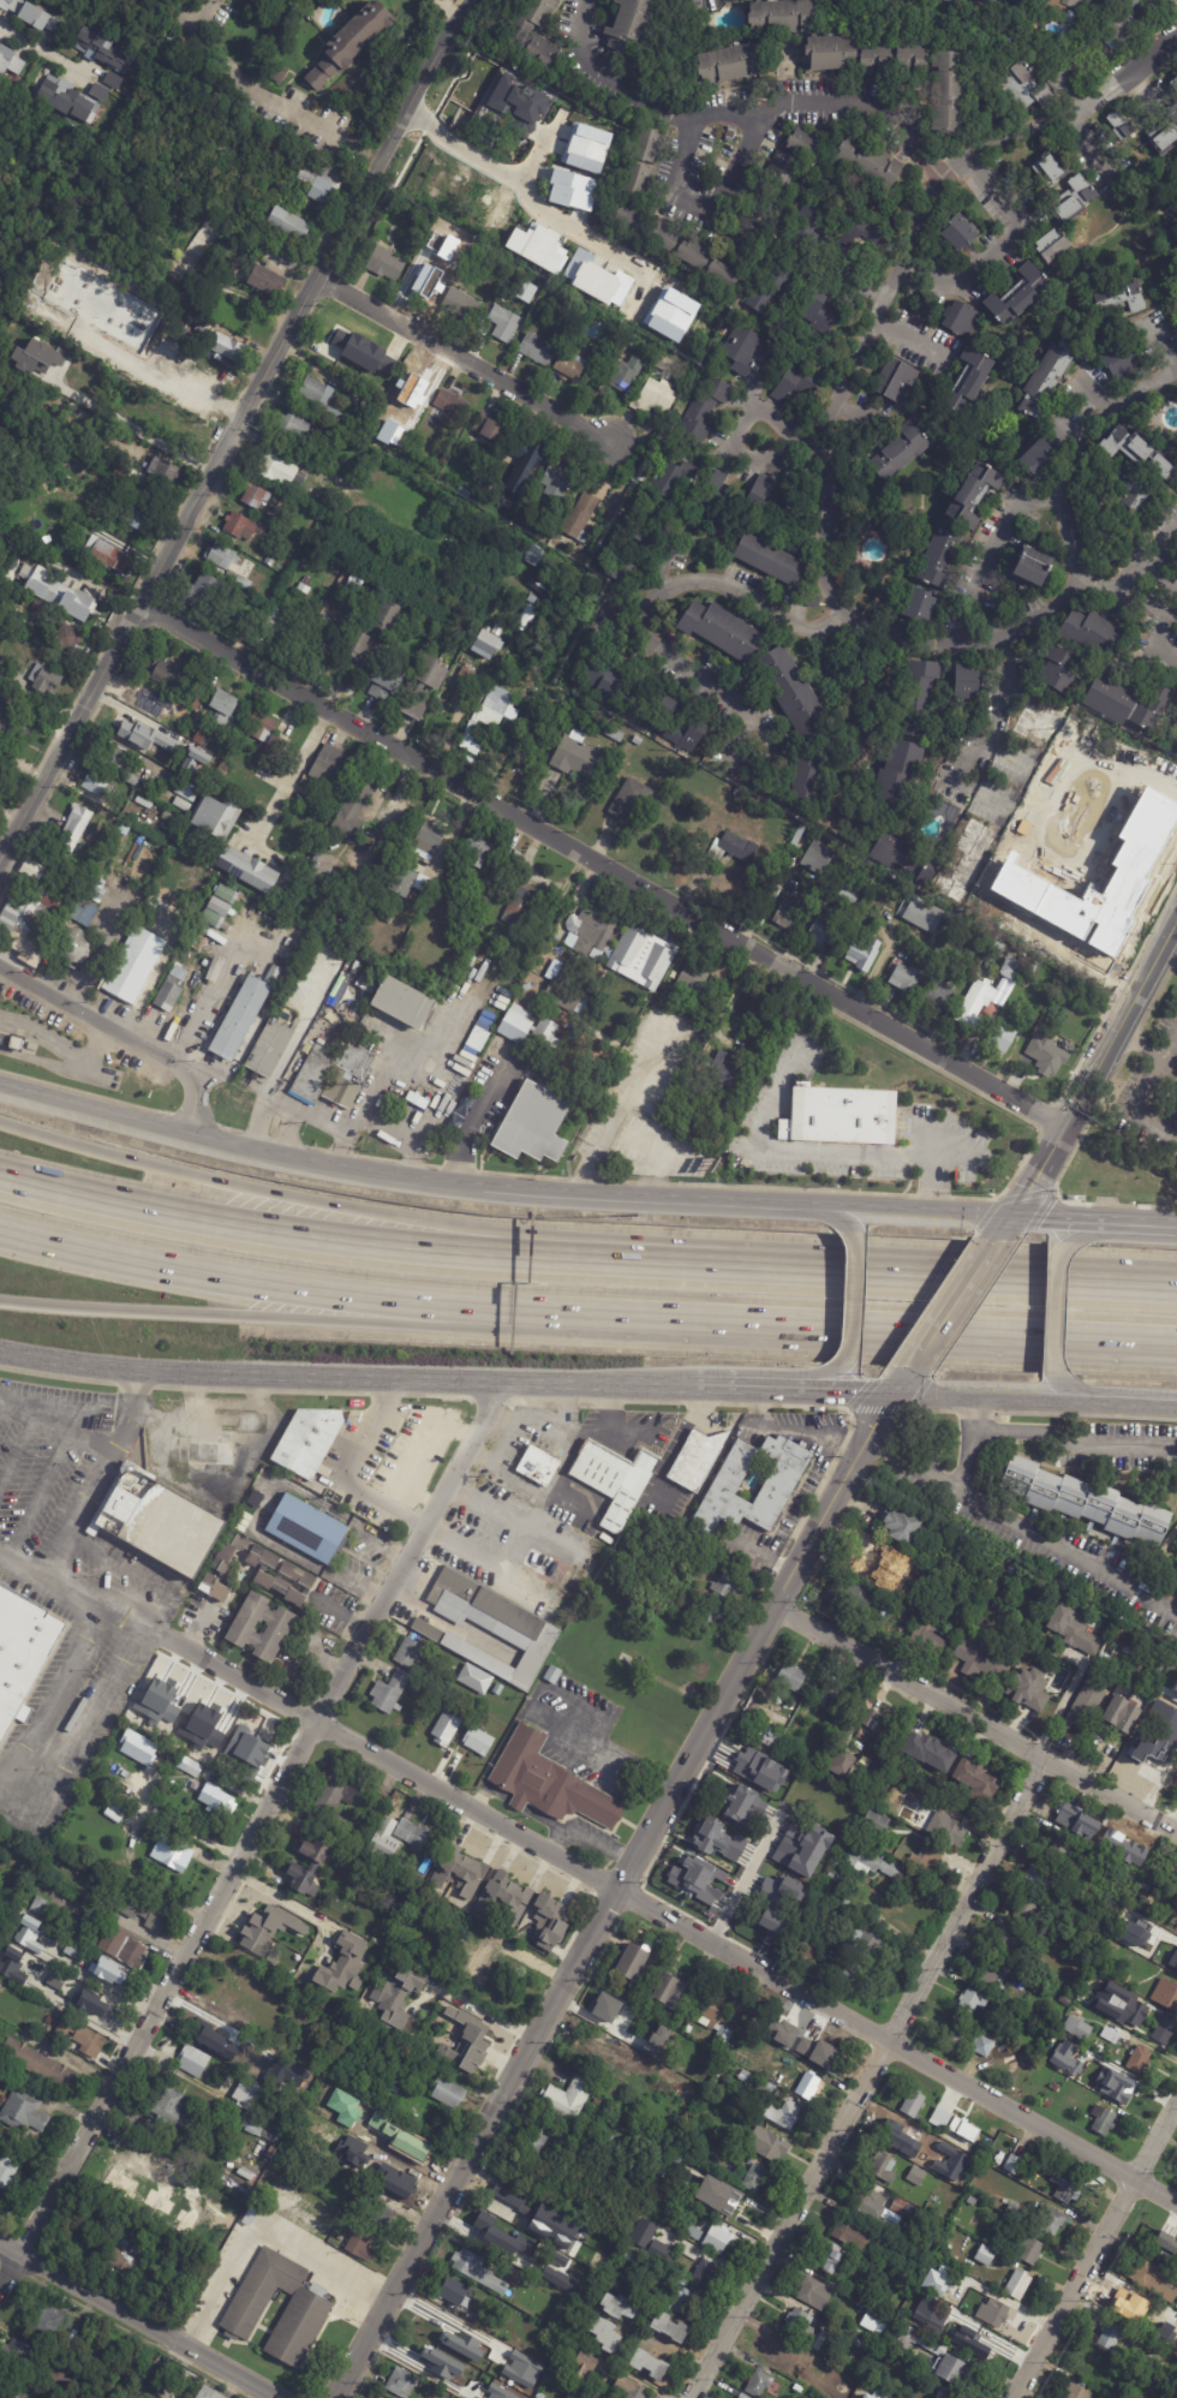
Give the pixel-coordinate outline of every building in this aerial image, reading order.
[(7,8),(0,5),(0,0),(26,0),(29,0),(52,12),(50,14),(65,20),(59,32),(58,32),(44,25),(43,28),(18,16),(19,13),(8,7),(7,8)] [(265,10),(249,0),(271,0),(265,10)] [(522,17),(533,0),(556,0),(554,4),(558,6),(544,30),(522,17)] [(616,5),(617,0),(623,0),(626,1),(626,0),(659,0),(639,62),(620,55),(620,53),(609,48),(613,38),(605,36),(607,29),(615,31),(623,7),(616,5)] [(1041,12),(1047,0),(1084,0),(1080,11),(1074,8),(1068,24),(1041,12)] [(991,5),(985,18),(974,14),(980,1),(991,5)] [(358,56),(353,62),(354,64),(343,73),(340,70),(334,77),(335,77),(318,94),(304,79),(327,56),(325,55),(330,50),(327,47),(369,4),(372,7),(378,2),(396,20),(387,31),(384,30),(358,56)] [(814,2),(814,12),(817,12),(817,23),(815,23),(814,34),(801,32),(801,26),(797,26),(797,32),(767,34),(767,28),(764,29),(764,35),(752,35),(752,25),(749,25),(748,14),(751,14),(751,5),(814,2)] [(1121,11),(1142,30),(1124,49),(1104,30),(1121,11)] [(536,26),(532,31),(550,42),(549,44),(564,54),(556,70),(554,68),(550,74),(536,68),(538,65),(526,58),(534,44),(528,41),(521,52),(504,41),(519,17),(536,26)] [(72,47),(125,75),(136,54),(83,26),(72,47)] [(842,72),(814,72),(814,65),(812,65),(812,59),(809,59),(809,48),(812,48),(812,40),(859,40),(859,49),(861,49),(861,60),(859,60),(859,68),(848,70),(848,72),(842,72)] [(2,74),(0,73),(0,43),(1,41),(17,49),(13,54),(26,61),(19,73),(7,67),(2,74)] [(754,78),(754,72),(749,73),(751,79),(723,84),(722,79),(718,79),(718,85),(705,89),(705,78),(703,79),(700,70),(703,70),(700,58),(761,46),(767,76),(754,78)] [(895,47),(895,58),(897,58),(897,67),(895,67),(895,73),(877,73),(877,77),(865,77),(865,67),(864,67),(864,58),(866,58),(866,47),(895,47)] [(931,47),(931,58),(933,58),(933,67),(931,67),(931,77),(918,77),(918,70),(913,71),(913,77),(902,77),(902,47),(931,47)] [(966,136),(956,136),(956,135),(934,133),(934,107),(939,107),(939,102),(934,102),(936,74),(942,74),(942,70),(936,70),(937,55),(950,56),(950,55),(960,55),(960,56),(967,56),(966,136)] [(1054,100),(1044,109),(1039,102),(1024,114),(1015,101),(1016,100),(1010,93),(1009,94),(996,77),(1010,66),(1014,71),(1026,60),(1041,80),(1036,83),(1040,89),(1046,84),(1057,99),(1054,100)] [(287,71),(288,72),(281,85),(268,78),(275,65),(287,71)] [(122,78),(107,71),(101,83),(117,90),(122,78)] [(484,109),(533,130),(538,118),(543,120),(551,99),(515,83),(517,79),(501,72),(484,109)] [(100,102),(70,90),(72,84),(45,73),(34,101),(91,124),(100,102)] [(88,94),(103,102),(109,91),(94,83),(88,94)] [(1118,109),(1137,133),(1128,139),(1122,143),(1112,130),(1113,129),(1105,118),(1107,117),(1107,115),(1110,113),(1111,114),(1118,109)] [(574,121),(611,133),(608,144),(598,175),(564,163),(560,162),(567,141),(568,141),(574,121)] [(796,126),(823,141),(811,163),(785,149),(789,144),(787,143),(790,136),(793,138),(796,126)] [(736,131),(734,139),(727,137),(728,129),(736,131)] [(1176,129),(1176,130),(1176,147),(1166,155),(1157,143),(1176,129)] [(635,160),(644,132),(650,133),(651,131),(658,133),(657,136),(665,138),(657,166),(647,163),(647,165),(640,162),(640,161),(635,160)] [(888,163),(890,165),(892,160),(903,166),(900,177),(901,177),(895,186),(894,185),(889,193),(834,161),(840,153),(837,151),(843,143),(846,144),(849,133),(860,141),(858,145),(862,148),(864,142),(889,156),(886,162),(888,163)] [(488,144),(492,147),(489,154),(484,151),(488,144)] [(779,151),(791,159),(791,157),(799,161),(799,162),(802,165),(788,191),(765,178),(779,151)] [(1074,175),(1058,187),(1039,162),(1053,151),(1074,175)] [(1044,186),(1061,174),(1047,152),(1029,164),(1044,186)] [(334,185),(323,203),(309,195),(313,184),(299,175),(307,160),(323,168),(328,159),(348,171),(343,180),(337,177),(334,185)] [(645,199),(625,193),(633,166),(639,168),(640,166),(655,171),(645,199)] [(590,212),(598,180),(553,169),(546,202),(590,212)] [(479,189),(474,197),(480,199),(474,210),(456,201),(449,216),(430,205),(436,196),(432,195),(446,171),(479,189)] [(1089,211),(1068,231),(1057,219),(1059,216),(1056,211),(1077,193),(1070,185),(1082,175),(1094,190),(1101,197),(1087,209),(1089,211)] [(820,226),(819,228),(825,232),(817,249),(791,235),(813,192),(832,203),(820,226)] [(297,214),(313,223),(303,241),(268,221),(277,203),(297,214)] [(752,258),(746,255),(745,257),(739,253),(740,251),(728,244),(748,205),(772,219),(752,258)] [(878,246),(865,238),(855,252),(840,241),(862,208),(891,227),(878,247),(878,246)] [(972,243),(964,250),(962,247),(958,252),(944,237),(946,235),(943,232),(951,226),(949,222),(958,213),(980,234),(972,243)] [(203,258),(186,246),(208,215),(223,226),(227,220),(231,222),(226,231),(223,229),(203,258)] [(645,240),(658,219),(686,234),(679,245),(681,246),(677,252),(675,251),(673,256),(645,240)] [(506,227),(526,239),(518,255),(492,239),(501,225),(506,227)] [(1050,266),(1036,250),(1038,249),(1035,245),(1053,229),(1057,234),(1059,233),(1071,247),(1050,266)] [(446,234),(454,240),(449,246),(442,241),(446,234)] [(716,252),(710,263),(712,264),(709,270),(706,269),(704,274),(677,260),(689,238),(716,252)] [(470,240),(473,246),(466,251),(462,244),(470,240)] [(383,250),(395,256),(394,257),(407,264),(398,284),(386,278),(384,280),(366,270),(378,246),(383,250)] [(619,309),(634,279),(616,270),(613,275),(591,264),(595,256),(577,247),(560,279),(619,309)] [(286,257),(291,261),(285,272),(262,260),(268,249),(286,257)] [(747,270),(741,281),(742,282),(739,288),(737,287),(734,293),(710,278),(712,273),(711,272),(722,255),(747,270)] [(992,294),(1000,303),(1024,279),(1017,272),(1028,262),(1044,279),(1045,278),(1050,281),(1047,284),(1051,287),(1039,298),(1041,299),(1020,320),(1017,317),(1005,329),(1000,324),(1000,326),(996,321),(997,320),(982,304),(992,294)] [(265,267),(287,278),(281,288),(276,286),(271,296),(247,282),(257,263),(265,267)] [(428,268),(442,276),(438,282),(444,286),(434,305),(425,300),(422,305),(408,297),(411,292),(404,287),(414,269),(422,274),(426,267),(428,268)] [(796,281),(785,299),(779,296),(766,317),(748,306),(772,267),(796,281)] [(1141,314),(1137,316),(1137,315),(1134,316),(1130,304),(1127,305),(1128,309),(1106,317),(1104,312),(1101,314),(1095,294),(1122,285),(1124,291),(1130,288),(1130,290),(1140,286),(1142,292),(1143,292),(1145,294),(1143,294),(1147,304),(1148,308),(1147,309),(1148,311),(1141,314)] [(450,311),(442,308),(452,288),(483,305),(473,323),(465,318),(462,322),(454,317),(455,315),(450,311)] [(807,321),(802,317),(815,293),(831,302),(830,305),(843,312),(828,340),(811,330),(813,324),(807,321)] [(984,316),(969,341),(944,327),(948,320),(944,317),(950,308),(954,310),(957,302),(970,309),(972,308),(976,310),(975,311),(984,316)] [(228,308),(227,310),(225,311),(223,311),(221,311),(220,310),(219,306),(220,304),(221,303),(223,303),(227,304),(228,305),(228,308)] [(496,326),(488,321),(496,305),(524,321),(509,346),(492,338),(498,327),(496,326)] [(739,326),(765,342),(752,363),(759,368),(752,378),(719,357),(739,326)] [(227,335),(250,348),(243,360),(240,359),(238,363),(204,345),(213,328),(227,335)] [(357,351),(366,357),(357,374),(316,352),(325,334),(357,351)] [(534,363),(518,353),(528,334),(558,351),(548,370),(534,363)] [(1077,340),(1091,348),(1082,363),(1071,356),(1069,358),(1073,360),(1061,381),(1056,378),(1054,382),(1057,383),(1042,407),(1051,412),(1041,428),(1017,412),(1027,396),(1022,393),(1053,345),(1058,347),(1068,334),(1077,340)] [(1141,366),(1116,381),(1111,374),(1109,374),(1100,358),(1129,341),(1139,357),(1137,358),(1141,366)] [(36,344),(53,352),(46,366),(37,362),(32,371),(17,363),(25,347),(32,351),(36,344)] [(949,392),(951,393),(968,365),(960,359),(967,347),(986,359),(987,358),(992,360),(991,362),(996,365),(987,378),(990,381),(974,406),(973,405),(963,419),(930,399),(938,384),(949,392)] [(375,350),(380,352),(372,365),(366,363),(374,348),(375,350)] [(576,358),(588,365),(580,380),(582,381),(580,384),(579,384),(578,386),(576,384),(575,387),(552,374),(566,352),(576,358)] [(628,396),(609,386),(614,378),(604,374),(613,359),(621,364),(622,363),(628,366),(633,357),(646,364),(628,396)] [(892,358),(920,374),(912,388),(904,384),(902,389),(912,394),(903,408),(873,393),(892,358)] [(788,399),(783,406),(771,398),(796,363),(808,371),(811,368),(828,380),(814,399),(800,389),(794,398),(790,395),(788,399)] [(412,372),(430,382),(417,407),(400,399),(404,392),(395,387),(405,369),(412,372)] [(312,380),(335,392),(329,402),(328,402),(325,407),(343,417),(337,428),(319,418),(323,410),(298,396),(309,377),(312,380)] [(734,390),(724,407),(718,404),(705,428),(712,431),(703,448),(679,435),(710,377),(734,390)] [(662,429),(655,424),(659,414),(652,410),(646,418),(629,407),(639,392),(644,395),(653,380),(681,396),(662,429)] [(449,395),(456,399),(458,395),(464,399),(462,401),(470,406),(455,433),(440,423),(446,413),(434,406),(442,390),(449,395)] [(360,410),(369,393),(382,401),(375,414),(369,411),(368,414),(360,410)] [(201,426),(197,433),(195,431),(191,439),(179,433),(183,426),(171,419),(175,410),(201,424),(199,425),(201,426)] [(313,436),(317,439),(311,451),(298,445),(304,434),(292,428),(287,437),(279,433),(283,425),(279,423),(282,417),(287,419),(289,412),(311,424),(307,433),(313,436)] [(483,413),(496,420),(494,424),(509,433),(501,449),(482,439),(483,436),(473,430),(483,413)] [(932,446),(885,485),(868,465),(903,435),(900,431),(910,420),(932,446)] [(324,424),(336,430),(333,439),(319,433),(324,424)] [(1153,448),(1176,469),(1170,476),(1171,477),(1164,484),(1163,482),(1159,485),(1119,449),(1111,459),(1109,457),(1110,455),(1099,446),(1119,424),(1133,436),(1135,433),(1153,448)] [(522,440),(530,443),(531,441),(542,448),(540,449),(549,454),(538,473),(504,453),(515,435),(522,440)] [(1056,449),(1053,452),(1061,460),(1040,481),(1029,469),(1027,471),(1017,460),(1041,436),(1056,449)] [(297,467),(310,475),(304,485),(298,483),(292,495),(256,475),(268,454),(288,465),(289,464),(291,465),(292,463),(295,465),(295,466),(297,467)] [(179,476),(177,479),(175,479),(172,485),(147,472),(156,455),(179,469),(178,472),(180,475),(179,476)] [(688,465),(699,472),(691,487),(686,484),(673,503),(649,488),(653,479),(655,481),(659,472),(658,472),(665,460),(674,465),(677,459),(688,465)] [(988,491),(974,514),(980,518),(973,530),(945,513),(979,459),(987,464),(988,461),(993,465),(992,467),(1006,476),(998,489),(992,485),(988,491)] [(557,471),(574,481),(561,505),(544,495),(548,489),(540,484),(550,467),(557,471)] [(718,470),(731,476),(724,490),(740,499),(725,529),(707,520),(710,515),(698,509),(718,470)] [(1149,496),(1136,514),(1122,503),(1122,502),(1121,501),(1128,490),(1119,483),(1128,471),(1147,485),(1142,491),(1149,496)] [(771,479),(773,481),(767,495),(787,505),(773,530),(742,514),(761,475),(771,479)] [(270,495),(268,500),(264,499),(258,511),(241,502),(249,489),(244,488),(247,482),(271,494),(270,495)] [(460,488),(471,494),(467,501),(455,495),(460,488)] [(595,497),(602,501),(584,533),(590,537),(585,547),(560,532),(572,509),(574,511),(585,491),(595,497)] [(617,500),(613,508),(604,505),(609,495),(617,500)] [(153,519),(145,533),(129,525),(136,512),(129,508),(132,501),(141,505),(139,508),(155,515),(153,519)] [(89,502),(101,508),(96,517),(84,511),(89,502)] [(662,515),(658,524),(659,524),(649,545),(635,538),(626,555),(640,563),(628,585),(598,569),(631,511),(638,514),(643,505),(662,515)] [(252,539),(250,543),(240,538),(239,541),(223,533),(228,524),(226,523),(228,518),(231,519),(233,513),(258,526),(252,539)] [(943,524),(966,533),(961,545),(952,542),(950,547),(960,550),(949,572),(945,569),(943,574),(952,578),(946,591),(933,585),(932,586),(926,584),(926,583),(918,579),(943,524)] [(309,531),(312,533),(306,545),(300,543),(307,531),(309,531)] [(133,557),(127,568),(126,567),(123,573),(108,566),(106,569),(80,555),(92,535),(133,557)] [(800,579),(794,590),(733,559),(745,535),(800,563),(805,567),(800,579)] [(228,573),(204,560),(210,548),(214,550),(217,544),(238,555),(237,557),(240,559),(235,567),(232,565),(228,573)] [(1014,574),(1039,586),(1052,566),(1052,556),(1026,544),(1014,574)] [(544,555),(537,569),(521,561),(528,547),(544,555)] [(268,559),(275,562),(271,568),(264,563),(268,559)] [(87,620),(96,600),(74,590),(49,579),(52,572),(33,565),(22,593),(87,620)] [(226,579),(229,572),(253,584),(249,592),(234,585),(234,584),(226,579)] [(353,575),(365,583),(357,595),(346,587),(353,575)] [(306,578),(312,580),(309,587),(312,590),(309,596),(298,590),(301,584),(303,584),(306,578)] [(534,578),(562,597),(555,607),(527,587),(534,578)] [(183,604),(193,585),(211,596),(201,614),(183,604)] [(930,596),(939,600),(931,622),(925,620),(924,622),(909,616),(909,619),(906,616),(915,587),(928,592),(928,596),(930,596)] [(821,604),(821,609),(809,609),(809,598),(821,598),(821,604)] [(46,607),(49,609),(42,622),(28,615),(35,601),(46,607)] [(692,633),(689,636),(676,628),(693,601),(709,610),(712,604),(765,637),(747,666),(692,632),(692,633)] [(404,610),(389,637),(377,631),(380,625),(377,624),(380,619),(376,618),(380,612),(383,613),(387,606),(392,608),(393,604),(404,610)] [(534,609),(538,612),(526,636),(516,631),(528,607),(534,609)] [(275,639),(263,633),(274,610),(309,627),(293,658),(280,651),(285,643),(275,639)] [(1091,610),(1124,632),(1100,661),(1069,640),(1091,610)] [(77,652),(76,654),(64,648),(62,651),(50,645),(64,622),(85,636),(77,652)] [(498,622),(507,626),(501,639),(492,636),(498,622)] [(335,639),(325,660),(324,660),(321,666),(310,660),(313,652),(310,651),(319,632),(335,639)] [(374,643),(362,666),(346,657),(359,632),(370,638),(369,640),(374,643)] [(489,636),(508,646),(503,655),(502,655),(495,666),(474,655),(486,634),(489,636)] [(783,643),(836,727),(802,745),(757,661),(783,643)] [(1050,643),(1083,663),(1065,694),(1035,678),(1047,658),(1044,656),(1050,643)] [(580,681),(598,652),(619,664),(616,668),(632,678),(623,692),(644,704),(635,720),(596,696),(598,692),(580,681)] [(185,675),(175,692),(150,679),(161,660),(186,673),(185,675)] [(912,660),(928,662),(928,661),(944,663),(942,680),(936,679),(928,738),(906,735),(908,721),(904,721),(912,660)] [(450,676),(438,697),(426,690),(419,702),(430,708),(419,726),(401,715),(412,697),(414,698),(422,687),(413,682),(426,661),(440,668),(442,663),(449,667),(446,673),(450,676)] [(381,704),(368,697),(374,686),(369,684),(381,662),(407,678),(395,698),(390,696),(384,706),(381,704)] [(61,681),(52,699),(31,687),(35,682),(29,679),(37,663),(64,676),(61,681)] [(954,663),(954,697),(978,698),(979,666),(954,663)] [(454,680),(462,667),(472,673),(465,686),(454,680)] [(1080,702),(1095,672),(1139,694),(1121,726),(1080,702)] [(480,676),(488,680),(480,693),(473,690),(480,676)] [(1171,691),(1155,684),(1145,709),(1134,705),(1127,722),(1154,733),(1171,691)] [(149,709),(130,699),(137,685),(157,696),(150,709),(149,709)] [(483,751),(478,759),(459,748),(467,734),(466,733),(486,696),(490,697),(495,687),(515,698),(513,704),(515,706),(513,711),(521,715),(515,727),(503,721),(497,733),(479,723),(473,734),(479,738),(474,746),(483,751)] [(229,694),(241,700),(233,716),(237,718),(229,732),(215,723),(221,712),(209,706),(220,688),(229,694)] [(210,703),(208,708),(202,704),(196,715),(184,709),(192,692),(210,703)] [(676,702),(656,693),(647,711),(668,721),(676,702)] [(659,735),(662,732),(652,726),(668,700),(681,709),(673,723),(688,733),(695,722),(710,732),(693,758),(659,735)] [(1027,703),(1042,710),(1045,704),(1065,714),(1048,745),(1032,733),(1026,738),(1011,730),(1027,703)] [(143,721),(138,730),(136,729),(131,739),(112,730),(115,723),(110,721),(115,711),(121,715),(123,711),(125,712),(127,708),(138,714),(136,717),(143,721)] [(280,723),(273,735),(265,732),(261,740),(245,732),(256,711),(262,714),(263,711),(271,716),(270,718),(280,723)] [(4,765),(0,763),(0,713),(31,730),(28,738),(18,754),(12,751),(4,765)] [(173,753),(178,742),(124,718),(116,736),(148,751),(151,743),(173,753)] [(1165,739),(1176,746),(1176,719),(1165,739)] [(178,736),(177,740),(178,741),(175,747),(157,735),(162,727),(178,736)] [(213,734),(203,750),(191,742),(201,727),(213,734)] [(604,736),(609,728),(626,736),(621,746),(604,736)] [(591,783),(570,773),(568,777),(550,769),(566,738),(570,739),(574,732),(587,738),(584,746),(591,751),(593,747),(607,753),(591,783)] [(644,741),(640,747),(632,742),(637,736),(644,741)] [(930,747),(921,781),(919,781),(908,824),(872,815),(884,770),(891,771),(900,739),(930,747)] [(130,757),(121,774),(96,760),(100,753),(98,752),(101,746),(103,747),(107,741),(131,753),(130,757)] [(197,762),(208,767),(213,755),(191,744),(180,767),(192,773),(197,762)] [(341,752),(359,762),(335,803),(325,797),(328,792),(313,783),(316,779),(309,775),(327,744),(341,752)] [(797,750),(824,758),(820,769),(829,771),(818,803),(789,798),(797,750)] [(221,764),(229,769),(222,781),(214,777),(221,764)] [(101,798),(82,787),(90,771),(113,785),(109,792),(107,791),(102,799),(101,798)] [(135,776),(141,779),(137,787),(126,782),(131,774),(135,776)] [(365,806),(358,819),(366,824),(358,841),(331,827),(362,774),(378,783),(365,806)] [(178,795),(174,793),(181,780),(199,791),(193,803),(178,795)] [(656,795),(640,822),(629,815),(623,823),(609,815),(631,780),(656,795)] [(313,794),(321,799),(317,806),(309,800),(313,794)] [(241,811),(225,842),(209,834),(207,839),(196,833),(198,828),(190,823),(205,795),(222,805),(225,800),(238,807),(238,809),(241,811)] [(173,804),(178,797),(192,805),(187,812),(173,804)] [(84,833),(70,863),(53,853),(74,811),(72,810),(74,804),(94,813),(84,833)] [(1111,818),(1104,831),(1091,824),(1098,811),(1111,818)] [(1110,835),(1115,828),(1111,825),(1113,821),(1115,822),(1117,817),(1131,824),(1133,822),(1141,827),(1141,828),(1145,830),(1139,840),(1137,840),(1133,848),(1110,835)] [(963,905),(936,889),(942,877),(951,882),(967,854),(957,849),(974,818),(993,828),(992,829),(1002,834),(963,905)] [(428,821),(432,823),(431,825),(446,834),(434,858),(412,846),(425,819),(428,821)] [(142,836),(125,866),(104,855),(109,848),(100,842),(108,828),(118,833),(123,824),(142,836)] [(908,837),(909,839),(907,843),(928,857),(916,876),(896,863),(891,870),(871,857),(890,827),(908,837)] [(478,837),(479,837),(480,835),(484,836),(483,839),(495,845),(482,870),(470,864),(474,854),(465,849),(473,834),(478,837)] [(719,865),(707,859),(717,841),(721,842),(725,834),(749,846),(751,841),(761,847),(751,869),(731,859),(727,869),(719,865)] [(297,842),(299,836),(310,841),(307,847),(297,842)] [(799,864),(821,876),(834,851),(812,839),(799,864)] [(222,842),(282,876),(270,897),(216,867),(221,858),(214,853),(220,841),(222,842)] [(293,851),(294,848),(305,853),(298,869),(287,863),(293,851)] [(446,849),(449,852),(444,860),(441,858),(446,849)] [(40,854),(36,860),(29,855),(32,851),(40,854)] [(315,854),(335,857),(331,883),(311,881),(315,854)] [(938,861),(943,864),(928,889),(918,882),(933,858),(938,861)] [(8,932),(0,927),(0,918),(16,889),(12,887),(28,859),(34,863),(59,877),(53,889),(62,894),(60,896),(64,899),(46,932),(48,935),(38,952),(34,949),(32,953),(24,948),(20,954),(2,943),(8,932)] [(821,873),(808,899),(785,885),(800,860),(821,873)] [(418,874),(399,865),(386,890),(404,900),(418,874)] [(500,887),(501,887),(485,915),(474,909),(490,882),(500,887)] [(225,918),(239,894),(219,883),(206,907),(225,918)] [(531,887),(536,890),(533,894),(536,895),(534,899),(550,907),(551,905),(560,909),(545,933),(516,917),(512,926),(501,920),(522,883),(531,887)] [(859,892),(844,883),(835,898),(851,907),(859,892)] [(95,885),(107,891),(101,902),(90,896),(95,885)] [(904,918),(916,896),(949,914),(937,936),(904,918)] [(770,921),(789,931),(801,907),(783,898),(770,921)] [(73,920),(87,928),(99,908),(84,900),(73,920)] [(597,909),(620,921),(603,953),(595,948),(588,959),(573,950),(580,937),(575,935),(581,923),(578,920),(586,905),(597,909)] [(199,920),(218,930),(224,919),(205,908),(199,920)] [(1054,956),(1045,950),(1054,933),(1041,926),(1048,913),(1061,920),(1057,929),(1081,943),(1077,949),(1080,950),(1076,956),(1074,955),(1070,961),(1057,953),(1054,956)] [(841,925),(815,916),(806,938),(832,947),(841,925)] [(654,992),(677,948),(627,922),(605,967),(654,992)] [(1033,929),(1027,939),(1020,936),(1026,924),(1033,929)] [(142,929),(168,943),(132,1008),(101,990),(136,926),(142,929)] [(85,932),(89,936),(91,938),(92,942),(94,946),(94,949),(92,953),(91,956),(89,959),(86,961),(83,964),(76,965),(68,962),(66,961),(64,959),(60,954),(59,950),(59,947),(60,942),(61,938),(64,935),(68,932),(74,930),(80,930),(85,932)] [(978,932),(992,939),(985,955),(969,947),(978,932)] [(203,952),(210,938),(222,946),(215,959),(203,952)] [(870,974),(867,973),(866,974),(859,971),(860,970),(858,968),(859,966),(847,959),(849,955),(848,955),(855,943),(867,949),(873,938),(883,944),(879,952),(882,953),(870,974)] [(1024,971),(1018,983),(1016,982),(1015,983),(1017,984),(1010,996),(998,990),(1005,977),(1002,976),(1008,965),(1008,964),(1011,956),(1021,962),(1022,962),(1027,966),(1024,971)] [(699,996),(676,984),(691,959),(712,972),(699,996)] [(544,997),(555,977),(550,974),(557,961),(595,982),(575,1015),(544,997)] [(155,1006),(154,1004),(177,962),(184,967),(183,970),(189,972),(183,983),(181,982),(178,988),(184,991),(171,1014),(155,1006)] [(250,976),(263,983),(273,965),(283,970),(232,1064),(209,1051),(250,976)] [(900,965),(909,970),(912,966),(924,973),(912,996),(889,983),(900,965)] [(436,1002),(420,1031),(371,1004),(386,976),(436,1001),(436,1002)] [(958,994),(946,1012),(921,997),(932,978),(958,994)] [(984,983),(999,992),(990,1009),(985,1007),(979,1018),(984,1020),(976,1032),(955,1020),(978,979),(984,983)] [(531,984),(533,989),(525,992),(522,986),(531,984)] [(671,992),(663,1009),(655,1004),(663,988),(671,992)] [(593,1013),(590,1021),(584,1018),(587,1009),(593,1013)] [(512,1012),(534,1024),(533,1027),(537,1030),(543,1018),(560,1027),(552,1040),(555,1043),(550,1052),(530,1042),(534,1033),(531,1031),(522,1046),(497,1033),(510,1010),(512,1012)] [(1015,1025),(1011,1031),(1016,1033),(1004,1055),(986,1044),(1002,1018),(1015,1025)] [(291,1030),(295,1033),(268,1081),(244,1068),(271,1019),(291,1030)] [(476,1027),(491,1034),(482,1054),(466,1045),(476,1027)] [(20,1052),(0,1046),(0,1034),(23,1042),(20,1052)] [(1046,1078),(1038,1073),(1040,1069),(1036,1067),(1042,1056),(1028,1049),(1035,1037),(1071,1056),(1067,1067),(1063,1066),(1056,1078),(1051,1075),(1048,1079),(1046,1078)] [(372,1054),(376,1056),(363,1081),(347,1073),(343,1079),(363,1090),(349,1112),(321,1096),(315,1109),(289,1094),(316,1045),(341,1060),(351,1042),(372,1054)] [(731,1061),(743,1068),(731,1090),(707,1075),(722,1050),(734,1057),(731,1061)] [(532,1084),(573,1106),(556,1137),(569,1144),(558,1165),(545,1157),(542,1163),(524,1153),(519,1162),(492,1147),(528,1081),(532,1084)] [(797,1081),(811,1081),(809,1090),(897,1092),(895,1145),(778,1140),(778,1120),(791,1121),(793,1088),(795,1088),(795,1081),(797,1081)] [(465,1120),(454,1114),(468,1090),(479,1096),(465,1120)] [(465,1121),(455,1139),(444,1133),(455,1115),(465,1121)] [(745,1139),(742,1143),(731,1137),(734,1132),(745,1139)] [(743,1175),(749,1163),(754,1165),(748,1177),(743,1175)] [(342,1408),(297,1408),(268,1461),(313,1483),(347,1420),(342,1408)] [(189,1483),(190,1468),(187,1468),(187,1443),(219,1444),(220,1428),(235,1428),(233,1471),(228,1469),(227,1490),(189,1487),(189,1483)] [(731,1433),(697,1496),(665,1479),(693,1431),(709,1439),(731,1433)] [(813,1456),(769,1533),(743,1517),(737,1528),(722,1520),(713,1534),(711,1532),(704,1544),(685,1532),(739,1439),(759,1451),(769,1437),(776,1440),(779,1436),(797,1445),(801,1438),(809,1444),(805,1451),(814,1456),(813,1456)] [(628,1462),(634,1465),(643,1449),(662,1461),(619,1537),(599,1526),(615,1499),(569,1473),(590,1439),(628,1462)] [(546,1489),(515,1471),(530,1444),(561,1461),(546,1489)] [(1116,1489),(1124,1492),(1122,1496),(1148,1507),(1149,1502),(1176,1514),(1163,1549),(1136,1538),(1134,1541),(1107,1531),(1109,1526),(1083,1516),(1082,1520),(1054,1509),(1053,1513),(1026,1502),(1028,1497),(1002,1486),(1016,1454),(1042,1465),(1041,1468),(1067,1478),(1069,1474),(1094,1485),(1097,1480),(1116,1489)] [(195,1577),(226,1520),(138,1471),(129,1472),(123,1478),(96,1521),(195,1577)] [(286,1495),(347,1528),(339,1545),(343,1547),(340,1553),(337,1551),(328,1568),(264,1533),(286,1495)] [(910,1547),(890,1535),(894,1529),(880,1522),(885,1514),(889,1516),(892,1511),(895,1513),(896,1510),(902,1514),(906,1508),(926,1521),(910,1547)] [(243,1513),(251,1517),(245,1527),(240,1523),(237,1529),(233,1528),(237,1521),(238,1522),(243,1513)] [(319,1581),(303,1612),(297,1609),(298,1607),(291,1604),(289,1605),(285,1603),(287,1599),(273,1591),(270,1593),(265,1591),(267,1589),(259,1586),(258,1587),(255,1585),(263,1568),(259,1567),(257,1570),(235,1558),(231,1567),(237,1570),(231,1581),(227,1579),(226,1581),(221,1579),(223,1576),(211,1570),(232,1533),(319,1581)] [(880,1550),(877,1555),(878,1555),(865,1576),(847,1565),(852,1558),(849,1557),(854,1549),(856,1550),(864,1538),(880,1549),(880,1550)] [(1015,1559),(1022,1563),(1015,1575),(1009,1571),(1015,1559)] [(563,1633),(528,1695),(441,1646),(448,1633),(516,1672),(527,1652),(467,1618),(462,1628),(435,1611),(437,1606),(428,1601),(446,1567),(563,1633)] [(735,1597),(733,1595),(731,1597),(729,1595),(723,1606),(724,1607),(711,1632),(693,1622),(697,1615),(700,1617),(710,1600),(712,1600),(716,1594),(710,1591),(715,1582),(718,1585),(728,1568),(746,1577),(735,1597)] [(219,1581),(216,1585),(234,1595),(226,1609),(197,1592),(208,1574),(219,1581)] [(878,1592),(871,1606),(856,1599),(852,1607),(838,1600),(850,1577),(878,1592)] [(16,1718),(0,1747),(0,1582),(50,1610),(49,1613),(67,1624),(23,1704),(34,1708),(25,1724),(16,1718)] [(297,1618),(299,1619),(273,1668),(253,1658),(257,1652),(255,1651),(255,1648),(251,1647),(250,1648),(247,1647),(245,1652),(226,1642),(252,1593),(271,1604),(268,1610),(270,1611),(270,1612),(274,1615),(275,1612),(277,1615),(281,1609),(297,1618)] [(1094,1658),(1076,1647),(1075,1650),(1068,1645),(1063,1642),(1065,1638),(1047,1627),(1062,1603),(1075,1611),(1075,1612),(1083,1617),(1080,1623),(1087,1627),(1085,1630),(1104,1642),(1094,1658)] [(683,1615),(686,1609),(695,1613),(692,1619),(683,1615)] [(443,1634),(414,1617),(408,1628),(438,1644),(443,1634)] [(1097,1665),(1111,1639),(1110,1639),(1121,1618),(1128,1623),(1117,1642),(1119,1644),(1111,1658),(1113,1659),(1107,1671),(1097,1665)] [(930,1624),(927,1629),(949,1641),(938,1659),(909,1644),(922,1621),(930,1624)] [(1134,1644),(1141,1629),(1147,1633),(1140,1647),(1134,1644)] [(1011,1666),(997,1693),(986,1687),(991,1677),(982,1672),(976,1682),(961,1674),(967,1663),(954,1656),(966,1634),(981,1642),(979,1647),(1011,1666)] [(425,1648),(426,1650),(413,1672),(394,1662),(406,1639),(425,1648)] [(795,1666),(796,1666),(800,1668),(800,1669),(809,1674),(799,1694),(776,1681),(779,1676),(773,1672),(781,1658),(795,1666)] [(467,1665),(495,1681),(485,1699),(458,1683),(467,1665)] [(563,1675),(556,1688),(544,1681),(551,1666),(563,1674),(563,1675)] [(1041,1714),(1021,1702),(1021,1705),(1012,1700),(1014,1699),(1004,1694),(1014,1678),(1015,1680),(1017,1674),(1022,1676),(1024,1670),(1032,1672),(1034,1668),(1046,1675),(1044,1680),(1048,1682),(1042,1693),(1051,1696),(1041,1714)] [(376,1688),(378,1683),(389,1688),(399,1670),(412,1678),(390,1718),(371,1708),(375,1700),(370,1698),(376,1688)] [(1091,1728),(1076,1719),(1067,1735),(1059,1731),(1092,1676),(1106,1683),(1103,1689),(1110,1693),(1100,1710),(1101,1710),(1091,1728)] [(842,1720),(828,1712),(834,1699),(831,1696),(828,1705),(818,1700),(826,1683),(848,1695),(850,1693),(855,1695),(842,1720)] [(1159,1706),(1151,1702),(1155,1694),(1163,1698),(1159,1706)] [(1123,1736),(1121,1735),(1112,1730),(1112,1729),(1101,1722),(1117,1695),(1131,1704),(1131,1705),(1143,1712),(1130,1736),(1128,1735),(1125,1738),(1123,1736)] [(231,1705),(269,1726),(264,1735),(267,1736),(263,1743),(261,1742),(256,1750),(238,1740),(244,1729),(237,1724),(234,1729),(221,1722),(229,1705),(231,1705)] [(771,1709),(755,1705),(752,1717),(768,1721),(771,1709)] [(878,1712),(894,1720),(896,1716),(900,1718),(886,1744),(872,1737),(876,1731),(872,1729),(864,1724),(871,1708),(878,1712)] [(446,1747),(461,1720),(443,1710),(428,1737),(446,1747)] [(1172,1730),(1176,1732),(1176,1741),(1166,1761),(1147,1752),(1164,1717),(1176,1723),(1172,1730)] [(568,1772),(567,1774),(626,1808),(611,1833),(579,1814),(573,1819),(567,1818),(563,1825),(528,1806),(527,1809),(524,1815),(509,1808),(513,1802),(515,1797),(489,1782),(522,1723),(550,1738),(540,1756),(568,1772)] [(494,1737),(468,1726),(460,1745),(485,1756),(494,1737)] [(759,1729),(765,1731),(760,1738),(755,1736),(759,1729)] [(117,1749),(148,1766),(159,1747),(128,1730),(117,1749)] [(944,1775),(955,1754),(910,1730),(899,1751),(944,1775)] [(266,1745),(239,1733),(229,1754),(257,1766),(266,1745)] [(766,1734),(776,1740),(777,1737),(782,1740),(776,1750),(761,1742),(766,1734)] [(789,1769),(744,1746),(731,1772),(776,1795),(789,1769)] [(858,1758),(855,1762),(856,1764),(848,1779),(831,1770),(842,1749),(858,1758)] [(999,1781),(980,1772),(982,1767),(960,1757),(950,1778),(969,1787),(965,1797),(986,1807),(999,1781)] [(204,1767),(197,1778),(185,1771),(191,1760),(204,1767)] [(321,1808),(313,1805),(328,1779),(325,1778),(333,1765),(364,1782),(352,1805),(341,1798),(333,1814),(321,1808)] [(221,1789),(220,1791),(235,1800),(233,1803),(238,1806),(232,1814),(228,1812),(226,1815),(214,1808),(211,1812),(207,1809),(209,1806),(198,1800),(208,1782),(221,1789)] [(731,1799),(723,1815),(742,1825),(751,1806),(755,1808),(760,1797),(732,1783),(726,1797),(731,1799)] [(126,1808),(121,1818),(123,1819),(119,1825),(103,1814),(108,1808),(109,1809),(116,1797),(129,1805),(126,1808)] [(916,1825),(896,1814),(906,1797),(925,1809),(916,1825)] [(1085,1807),(1088,1809),(1086,1813),(1089,1815),(1086,1821),(1082,1819),(1076,1830),(1062,1821),(1067,1814),(1064,1812),(1067,1807),(1069,1808),(1074,1801),(1085,1807)] [(883,1834),(891,1820),(869,1808),(861,1821),(883,1834)] [(964,1827),(964,1829),(969,1831),(960,1848),(955,1844),(954,1847),(927,1832),(938,1811),(966,1825),(964,1827)] [(371,1854),(366,1850),(386,1814),(398,1821),(390,1836),(400,1841),(388,1863),(371,1854)] [(746,1842),(720,1830),(723,1824),(705,1816),(700,1828),(697,1827),(688,1846),(712,1856),(714,1852),(737,1862),(746,1842)] [(405,1818),(419,1826),(422,1824),(434,1831),(420,1854),(411,1848),(412,1844),(393,1833),(402,1817),(405,1818)] [(813,1878),(829,1833),(811,1826),(808,1833),(786,1825),(772,1862),(813,1878)] [(855,1835),(858,1829),(865,1832),(861,1838),(855,1835)] [(304,1839),(305,1837),(313,1842),(316,1836),(317,1837),(319,1833),(334,1842),(328,1853),(330,1854),(328,1859),(327,1857),(324,1862),(299,1849),(304,1839)] [(1067,1859),(1071,1838),(1052,1834),(1048,1855),(1067,1859)] [(173,1842),(195,1853),(183,1874),(150,1857),(162,1835),(173,1842)] [(942,1851),(940,1853),(946,1855),(933,1877),(908,1862),(922,1839),(942,1851)] [(429,1885),(441,1890),(445,1880),(463,1887),(459,1896),(471,1902),(487,1866),(460,1854),(463,1848),(448,1841),(429,1885)] [(882,1872),(878,1871),(877,1873),(871,1871),(867,1877),(846,1865),(853,1853),(860,1857),(866,1845),(907,1867),(900,1881),(882,1872)] [(728,1874),(687,1853),(680,1868),(672,1865),(664,1881),(713,1906),(720,1892),(709,1886),(713,1878),(723,1883),(728,1874)] [(1082,1873),(1074,1868),(1077,1862),(1074,1861),(1077,1856),(1081,1857),(1089,1862),(1082,1873)] [(292,1885),(292,1884),(291,1884),(294,1878),(283,1873),(289,1860),(307,1868),(311,1860),(319,1863),(315,1874),(316,1874),(312,1884),(319,1887),(315,1898),(291,1886),(292,1885)] [(832,1866),(836,1860),(841,1863),(837,1869),(832,1866)] [(1045,1865),(1052,1869),(1050,1872),(1054,1874),(1042,1895),(1023,1884),(1034,1863),(1044,1867),(1045,1865)] [(516,1926),(534,1891),(524,1885),(522,1889),(504,1879),(507,1873),(495,1867),(474,1910),(488,1917),(490,1912),(516,1926)] [(828,1879),(830,1873),(842,1878),(838,1884),(828,1879)] [(1141,1887),(1146,1880),(1154,1885),(1149,1892),(1141,1887)] [(161,1933),(161,1935),(144,1926),(148,1921),(137,1915),(135,1921),(102,1903),(115,1881),(172,1914),(161,1933)] [(823,1890),(825,1884),(834,1889),(831,1895),(823,1890)] [(562,1904),(540,1893),(528,1916),(538,1921),(529,1939),(552,1951),(566,1925),(554,1918),(562,1904)] [(48,1903),(44,1910),(58,1916),(53,1923),(30,1910),(37,1897),(48,1903)] [(1040,1904),(1038,1909),(1041,1910),(1038,1915),(1035,1914),(1028,1927),(1014,1919),(1017,1911),(1015,1910),(1021,1899),(1023,1901),(1026,1897),(1040,1904)] [(853,1902),(849,1910),(841,1905),(844,1898),(853,1902)] [(448,1905),(455,1904),(456,1914),(449,1915),(448,1909),(449,1909),(448,1905)] [(236,1947),(276,1963),(280,1953),(269,1949),(280,1924),(305,1935),(310,1923),(266,1905),(262,1917),(250,1912),(236,1947)] [(1159,1911),(1163,1905),(1172,1910),(1167,1919),(1158,1914),(1159,1911)] [(789,1920),(761,1910),(755,1928),(783,1938),(789,1920)] [(40,1954),(43,1946),(33,1941),(42,1922),(25,1914),(13,1942),(40,1954)] [(94,1928),(94,1931),(82,1925),(85,1915),(97,1921),(94,1928)] [(150,1950),(148,1955),(151,1958),(149,1962),(148,1962),(142,1973),(100,1949),(108,1935),(106,1934),(109,1928),(110,1929),(113,1925),(132,1935),(130,1939),(150,1950)] [(1021,1937),(1015,1947),(1014,1947),(1008,1958),(992,1949),(1005,1925),(1011,1927),(1009,1931),(1021,1937)] [(886,1941),(888,1941),(873,1965),(847,1949),(859,1927),(866,1931),(867,1929),(886,1941)] [(826,1945),(818,1962),(820,1963),(817,1969),(783,1951),(795,1928),(826,1945)] [(1080,1931),(1085,1935),(1080,1940),(1075,1935),(1080,1931)] [(310,1983),(335,1992),(338,1985),(356,1992),(361,1979),(356,1976),(367,1946),(338,1935),(333,1949),(337,1951),(328,1975),(315,1970),(310,1983)] [(644,1949),(651,1952),(635,1982),(614,1970),(629,1941),(644,1949)] [(24,1985),(27,1977),(17,1973),(25,1951),(8,1945),(0,1967),(0,1976),(24,1985)] [(985,1963),(973,1956),(979,1946),(991,1952),(985,1963)] [(109,1972),(84,1958),(86,1952),(94,1956),(95,1953),(104,1958),(103,1961),(112,1964),(109,1972)] [(227,1972),(225,1969),(231,1957),(257,1972),(250,1984),(227,1972)] [(120,1987),(127,1971),(99,1959),(93,1975),(120,1987)] [(1014,1974),(1009,1984),(1008,1982),(1002,1992),(994,1987),(993,1991),(976,1981),(990,1959),(1014,1974)] [(855,1971),(836,1961),(829,1975),(848,1985),(855,1971)] [(1141,1964),(1148,1967),(1143,1976),(1137,1973),(1141,1964)] [(384,1991),(374,1987),(367,2001),(385,2009),(379,2023),(401,2033),(409,2015),(399,2011),(409,1990),(418,1995),(425,1981),(396,1968),(384,1991)] [(67,1980),(53,1970),(45,1983),(55,1989),(48,2000),(52,2003),(67,1980)] [(1021,1975),(1023,1972),(1032,1976),(1029,1981),(1021,1975)] [(687,1986),(692,1988),(677,2012),(664,2005),(665,2004),(652,1997),(665,1973),(679,1980),(679,1981),(687,1986)] [(1136,2031),(1151,2006),(1105,1978),(1090,2004),(1136,2031)] [(1164,1979),(1176,1987),(1176,2013),(1152,2000),(1164,1979)] [(214,2008),(211,2006),(215,1998),(213,1996),(215,1991),(219,1992),(222,1984),(241,1993),(231,2016),(214,2008)] [(627,1999),(634,1985),(643,1990),(635,2004),(627,1999)] [(740,2005),(746,2008),(735,2027),(721,2018),(717,2026),(721,2027),(722,2026),(734,2032),(723,2051),(712,2044),(718,2032),(713,2028),(712,2032),(698,2023),(701,2016),(697,2014),(710,1988),(740,2005)] [(75,2005),(107,2020),(114,2005),(82,1990),(75,2005)] [(984,1997),(992,2000),(986,2011),(979,2008),(973,2018),(957,2011),(962,2002),(961,2000),(963,1996),(966,1997),(969,1990),(984,1997)] [(1067,2006),(1059,2003),(1063,1997),(1071,2002),(1069,2008),(1067,2006)] [(996,1998),(1000,2000),(997,2006),(992,2003),(996,1998)] [(602,2011),(607,2002),(626,2011),(626,2012),(631,2016),(617,2042),(591,2029),(597,2020),(602,2011)] [(490,2024),(447,2005),(443,2015),(449,2017),(445,2025),(462,2033),(454,2051),(443,2047),(438,2059),(471,2073),(476,2060),(479,2061),(487,2043),(482,2041),(490,2024)] [(56,2018),(49,2014),(52,2009),(60,2014),(56,2018)] [(1063,2029),(1071,2015),(1080,2021),(1081,2017),(1086,2020),(1085,2023),(1094,2029),(1086,2044),(1063,2029)] [(109,2027),(106,2034),(85,2023),(90,2016),(109,2027)] [(1176,2026),(1172,2033),(1173,2034),(1170,2039),(1169,2038),(1164,2047),(1148,2038),(1154,2027),(1151,2026),(1154,2018),(1158,2021),(1160,2016),(1176,2026)] [(351,2020),(359,2023),(343,2054),(335,2051),(351,2020)] [(102,2048),(96,2060),(79,2052),(83,2046),(72,2040),(74,2035),(67,2030),(72,2022),(107,2040),(102,2048)] [(963,2024),(968,2027),(967,2029),(970,2030),(957,2054),(952,2051),(952,2052),(950,2051),(943,2046),(948,2036),(945,2035),(949,2028),(951,2029),(955,2022),(960,2024),(961,2023),(963,2024)] [(649,2041),(658,2024),(673,2032),(663,2048),(649,2041)] [(685,2032),(689,2024),(693,2028),(689,2034),(685,2032)] [(800,2026),(841,2047),(837,2052),(835,2051),(825,2068),(802,2054),(805,2048),(791,2041),(800,2024),(800,2026)] [(197,2044),(201,2035),(214,2041),(214,2040),(211,2039),(215,2033),(217,2034),(221,2026),(237,2034),(232,2042),(243,2047),(235,2063),(196,2044),(197,2044)] [(1116,2032),(1123,2035),(1117,2046),(1101,2038),(1107,2027),(1116,2032)] [(982,2035),(997,2044),(988,2059),(974,2051),(972,2048),(979,2035),(982,2036),(982,2035)] [(68,2094),(0,2059),(0,2056),(10,2038),(16,2041),(22,2044),(22,2042),(28,2046),(26,2047),(62,2066),(62,2065),(68,2069),(67,2070),(78,2076),(68,2094)] [(1083,2064),(1070,2056),(1076,2047),(1062,2039),(1048,2062),(1074,2078),(1083,2064)] [(1122,2045),(1124,2039),(1130,2042),(1127,2047),(1122,2045)] [(199,2077),(198,2077),(177,2065),(180,2059),(178,2058),(186,2042),(211,2056),(199,2077)] [(1151,2050),(1149,2052),(1153,2053),(1149,2060),(1152,2062),(1148,2069),(1145,2068),(1141,2076),(1125,2068),(1133,2056),(1130,2054),(1133,2050),(1135,2051),(1139,2046),(1142,2048),(1143,2046),(1151,2050)] [(402,2048),(420,2059),(422,2056),(430,2060),(422,2077),(394,2063),(402,2048)] [(800,2057),(791,2070),(777,2063),(785,2048),(800,2057)] [(453,2070),(449,2076),(436,2068),(438,2062),(453,2070)] [(823,2080),(813,2099),(797,2090),(807,2070),(823,2078),(823,2080)] [(390,2071),(405,2080),(401,2087),(394,2082),(395,2081),(387,2076),(390,2071)] [(752,2075),(748,2081),(741,2076),(745,2071),(752,2075)] [(581,2108),(573,2123),(539,2104),(551,2083),(567,2092),(578,2072),(596,2082),(581,2108)] [(1111,2082),(1107,2078),(1115,2072),(1117,2076),(1111,2082)] [(441,2076),(468,2090),(462,2101),(461,2101),(456,2110),(431,2096),(437,2087),(434,2086),(440,2075),(441,2076)] [(252,2112),(238,2102),(239,2100),(233,2095),(244,2076),(270,2092),(257,2114),(252,2112)] [(778,2086),(772,2095),(755,2087),(761,2077),(778,2086)] [(1139,2086),(1128,2108),(1113,2102),(1124,2078),(1127,2080),(1128,2077),(1133,2080),(1131,2082),(1139,2086)] [(393,2084),(400,2088),(398,2093),(390,2090),(393,2084)] [(1050,2089),(1052,2084),(1061,2088),(1058,2093),(1050,2089)] [(196,2135),(175,2124),(171,2131),(155,2122),(159,2114),(151,2110),(157,2099),(160,2100),(168,2086),(184,2095),(180,2100),(185,2102),(180,2111),(202,2124),(196,2135)] [(24,2136),(0,2122),(0,2116),(16,2088),(43,2104),(38,2111),(50,2118),(42,2134),(29,2126),(24,2136)] [(901,2111),(912,2089),(927,2098),(915,2119),(901,2111)] [(597,2098),(605,2102),(602,2110),(593,2106),(597,2098)] [(802,2108),(794,2123),(795,2124),(791,2131),(761,2113),(763,2112),(757,2108),(761,2102),(766,2106),(769,2102),(779,2110),(781,2107),(783,2108),(788,2100),(790,2101),(791,2099),(796,2102),(795,2104),(802,2108)] [(1047,2100),(1053,2102),(1050,2108),(1044,2106),(1047,2100)] [(1119,2118),(1116,2123),(1118,2124),(1115,2131),(1112,2130),(1107,2138),(1093,2130),(1099,2118),(1092,2114),(1098,2105),(1119,2118)] [(928,2122),(943,2129),(951,2113),(935,2106),(928,2122)] [(950,2108),(962,2116),(954,2130),(939,2122),(948,2107),(950,2108)] [(412,2116),(417,2118),(413,2124),(408,2122),(412,2116)] [(972,2143),(979,2129),(953,2116),(946,2130),(972,2143)] [(245,2118),(258,2125),(258,2126),(280,2137),(276,2145),(261,2136),(259,2137),(244,2130),(246,2128),(241,2125),(245,2118)] [(159,2131),(159,2134),(147,2126),(150,2120),(161,2126),(159,2131)] [(898,2123),(921,2136),(910,2157),(886,2143),(890,2137),(886,2136),(890,2128),(894,2130),(898,2123)] [(527,2136),(534,2124),(550,2134),(539,2154),(522,2145),(527,2136)] [(791,2145),(785,2158),(781,2154),(776,2163),(746,2147),(753,2131),(754,2132),(758,2125),(767,2130),(769,2129),(775,2131),(773,2132),(788,2140),(787,2141),(791,2145)] [(733,2141),(724,2136),(728,2130),(735,2134),(733,2141)] [(616,2140),(611,2152),(595,2145),(601,2131),(616,2140)] [(422,2136),(437,2146),(423,2171),(407,2163),(418,2142),(416,2141),(418,2136),(420,2138),(422,2136)] [(952,2147),(948,2158),(926,2147),(932,2136),(952,2147)] [(271,2146),(277,2149),(270,2160),(264,2157),(271,2146)] [(142,2165),(144,2166),(139,2175),(138,2173),(131,2185),(103,2170),(114,2149),(142,2165)] [(882,2151),(898,2160),(891,2171),(898,2175),(892,2184),(870,2172),(874,2161),(873,2160),(879,2149),(882,2151)] [(6,2193),(0,2190),(0,2158),(4,2152),(16,2158),(12,2165),(18,2169),(16,2175),(22,2178),(13,2194),(7,2190),(6,2193)] [(1012,2155),(1023,2161),(1015,2176),(1004,2170),(1012,2154),(1012,2155)] [(169,2155),(177,2159),(174,2165),(167,2161),(169,2155)] [(767,2173),(765,2178),(767,2179),(763,2185),(761,2184),(757,2194),(741,2185),(753,2164),(757,2165),(758,2163),(765,2167),(764,2170),(767,2171),(767,2173)] [(736,2181),(731,2177),(737,2166),(742,2170),(736,2181)] [(907,2179),(914,2166),(928,2173),(920,2188),(907,2179)] [(347,2182),(333,2175),(336,2167),(351,2175),(347,2182)] [(223,2169),(253,2185),(249,2195),(217,2178),(223,2169)] [(1069,2178),(1082,2184),(1075,2200),(1073,2199),(1069,2205),(1054,2197),(1059,2187),(1051,2183),(1056,2172),(1069,2178)] [(401,2177),(407,2181),(404,2189),(410,2193),(406,2197),(378,2184),(384,2173),(393,2177),(394,2173),(401,2177)] [(498,2183),(516,2193),(507,2209),(491,2200),(497,2189),(495,2188),(498,2183)] [(879,2220),(852,2206),(860,2190),(856,2189),(860,2183),(883,2195),(878,2203),(886,2207),(879,2220)] [(974,2189),(975,2185),(982,2189),(980,2194),(974,2189)] [(695,2197),(699,2191),(704,2194),(701,2200),(695,2197)] [(670,2193),(677,2196),(674,2202),(667,2199),(670,2193)] [(388,2197),(400,2203),(387,2227),(357,2209),(366,2194),(381,2201),(384,2195),(388,2197)] [(975,2206),(968,2201),(972,2195),(979,2200),(975,2206)] [(376,2251),(370,2262),(345,2248),(354,2231),(346,2226),(342,2231),(316,2217),(313,2215),(313,2214),(306,2211),(313,2196),(351,2217),(348,2221),(372,2236),(369,2242),(371,2243),(369,2247),(376,2251)] [(747,2201),(755,2206),(748,2219),(746,2218),(742,2225),(715,2211),(719,2201),(729,2206),(734,2199),(736,2200),(739,2196),(747,2201)] [(918,2206),(910,2220),(891,2209),(897,2196),(918,2206)] [(691,2203),(687,2211),(679,2207),(682,2200),(691,2203)] [(1048,2203),(1070,2217),(1067,2221),(1064,2221),(1056,2237),(1041,2229),(1047,2218),(1039,2213),(1045,2202),(1048,2203)] [(1008,2211),(1011,2203),(1020,2208),(1016,2215),(1008,2211)] [(252,2205),(261,2209),(251,2226),(243,2221),(252,2205)] [(552,2213),(555,2209),(562,2213),(560,2218),(552,2213)] [(561,2219),(563,2215),(572,2219),(569,2224),(561,2219)] [(885,2231),(902,2241),(902,2242),(913,2248),(906,2263),(892,2256),(876,2248),(873,2250),(866,2245),(862,2253),(831,2236),(838,2223),(840,2224),(844,2215),(867,2226),(866,2229),(882,2238),(885,2231)] [(895,2223),(896,2223),(894,2229),(883,2225),(886,2218),(895,2223)] [(503,2225),(513,2231),(501,2254),(467,2235),(476,2219),(498,2232),(503,2225)] [(736,2236),(729,2248),(727,2247),(722,2255),(703,2244),(715,2223),(723,2227),(724,2225),(730,2229),(729,2231),(736,2235),(736,2236)] [(686,2232),(692,2224),(704,2231),(699,2239),(686,2232)] [(925,2229),(938,2233),(934,2242),(928,2239),(927,2242),(920,2239),(925,2229)] [(1028,2230),(1041,2238),(1040,2241),(1046,2243),(1041,2253),(1042,2253),(1035,2266),(1018,2256),(1028,2239),(1023,2237),(1028,2230)] [(1166,2231),(1176,2237),(1176,2252),(1176,2251),(1170,2262),(1155,2254),(1164,2241),(1161,2239),(1166,2231)] [(138,2237),(154,2247),(145,2260),(131,2251),(138,2237)] [(835,2273),(825,2267),(824,2269),(819,2267),(824,2259),(819,2255),(828,2239),(843,2248),(847,2250),(835,2273)] [(999,2251),(991,2267),(975,2259),(985,2243),(999,2251)] [(119,2249),(115,2257),(106,2253),(109,2244),(119,2249)] [(299,2369),(264,2350),(294,2297),(277,2287),(249,2342),(240,2337),(238,2342),(226,2336),(228,2331),(221,2326),(264,2245),(310,2271),(303,2286),(311,2291),(315,2283),(329,2291),(325,2298),(335,2304),(299,2369)] [(107,2269),(137,2275),(142,2249),(133,2247),(131,2255),(111,2251),(107,2269)] [(479,2261),(477,2266),(484,2269),(478,2281),(453,2267),(456,2260),(453,2259),(456,2251),(460,2253),(464,2247),(482,2257),(479,2261)] [(655,2260),(647,2256),(651,2249),(658,2253),(655,2260)] [(958,2257),(956,2262),(943,2256),(945,2251),(958,2257)] [(707,2256),(713,2259),(712,2261),(721,2266),(709,2287),(692,2279),(704,2256),(706,2257),(707,2256)] [(1165,2285),(1176,2293),(1176,2296),(1172,2305),(1133,2281),(1133,2280),(1128,2278),(1140,2257),(1145,2260),(1146,2257),(1147,2259),(1158,2266),(1157,2267),(1171,2275),(1165,2285)] [(925,2265),(922,2269),(914,2266),(918,2261),(925,2265)] [(921,2288),(941,2298),(954,2272),(935,2262),(921,2288)] [(503,2277),(508,2266),(522,2273),(516,2286),(502,2279),(503,2277)] [(1033,2278),(1021,2301),(1004,2291),(1017,2269),(1021,2272),(1022,2268),(1029,2273),(1028,2275),(1033,2278)] [(976,2280),(968,2295),(954,2287),(962,2272),(976,2280)] [(835,2290),(823,2311),(797,2297),(803,2286),(801,2285),(807,2274),(835,2290)] [(473,2291),(468,2301),(464,2298),(460,2307),(438,2295),(449,2275),(474,2289),(473,2291)] [(161,2277),(172,2281),(168,2289),(159,2284),(161,2277)] [(699,2297),(687,2318),(673,2309),(680,2298),(676,2296),(680,2289),(683,2291),(686,2286),(700,2296),(699,2297)] [(639,2321),(634,2318),(623,2315),(621,2320),(604,2310),(607,2305),(602,2303),(608,2291),(619,2298),(621,2293),(629,2298),(632,2295),(644,2301),(643,2302),(644,2302),(643,2304),(647,2307),(646,2309),(649,2310),(643,2322),(639,2321)] [(1141,2293),(1153,2301),(1148,2309),(1145,2307),(1141,2313),(1141,2311),(1135,2322),(1119,2314),(1125,2302),(1127,2303),(1133,2291),(1140,2296),(1141,2293)] [(64,2304),(60,2310),(65,2314),(53,2336),(35,2326),(37,2320),(36,2319),(40,2310),(48,2293),(65,2303),(64,2304)] [(1011,2308),(1000,2330),(976,2316),(984,2303),(988,2305),(992,2297),(1011,2308)] [(866,2302),(861,2308),(856,2305),(860,2298),(866,2302)] [(797,2309),(814,2318),(809,2326),(815,2330),(809,2342),(784,2328),(788,2322),(785,2321),(790,2311),(793,2313),(795,2308),(797,2309)] [(891,2319),(882,2336),(861,2325),(870,2308),(891,2319)] [(661,2332),(651,2327),(659,2311),(661,2310),(671,2316),(669,2321),(677,2326),(680,2321),(692,2328),(682,2345),(673,2339),(674,2338),(663,2332),(662,2333),(661,2332)] [(477,2324),(483,2313),(495,2320),(489,2331),(477,2324)] [(955,2321),(960,2314),(970,2322),(966,2330),(955,2321)] [(617,2331),(625,2337),(623,2340),(629,2343),(625,2351),(620,2349),(616,2355),(603,2348),(605,2344),(597,2339),(599,2334),(588,2328),(595,2316),(599,2319),(602,2315),(619,2325),(617,2328),(616,2327),(615,2330),(617,2331)] [(417,2324),(419,2320),(423,2322),(426,2316),(454,2332),(442,2354),(428,2345),(425,2349),(420,2345),(422,2342),(414,2338),(418,2330),(414,2327),(417,2324)] [(1116,2346),(1101,2338),(1105,2331),(1103,2330),(1109,2320),(1111,2321),(1111,2320),(1127,2328),(1116,2346)] [(904,2322),(950,2348),(944,2358),(913,2340),(908,2350),(897,2344),(902,2336),(898,2333),(904,2322)] [(994,2333),(986,2349),(993,2352),(987,2362),(964,2350),(976,2325),(994,2333)] [(23,2368),(0,2354),(0,2351),(5,2343),(10,2345),(12,2340),(14,2337),(20,2342),(24,2334),(36,2342),(32,2349),(35,2350),(23,2368)] [(782,2338),(788,2342),(788,2344),(793,2348),(785,2360),(795,2364),(790,2374),(761,2358),(775,2336),(781,2339),(782,2338)] [(866,2343),(862,2349),(855,2345),(858,2338),(866,2343)] [(1085,2345),(1087,2339),(1100,2345),(1097,2351),(1085,2346),(1085,2345)] [(641,2348),(651,2352),(650,2354),(662,2361),(662,2358),(671,2364),(661,2384),(650,2378),(653,2372),(644,2367),(641,2370),(631,2364),(640,2346),(641,2348)] [(800,2354),(803,2348),(812,2352),(808,2357),(800,2354)] [(588,2372),(584,2380),(578,2378),(584,2367),(575,2362),(582,2349),(601,2358),(593,2372),(590,2369),(588,2372)] [(1079,2374),(1086,2361),(1087,2361),(1091,2355),(1094,2357),(1098,2352),(1105,2356),(1104,2358),(1110,2362),(1104,2374),(1111,2378),(1105,2388),(1079,2374)] [(975,2369),(969,2379),(975,2384),(969,2393),(936,2374),(948,2354),(975,2369)] [(447,2368),(450,2361),(467,2370),(459,2387),(442,2378),(447,2368)] [(1158,2367),(1161,2361),(1169,2367),(1164,2372),(1158,2367)] [(419,2378),(408,2397),(403,2397),(384,2387),(396,2366),(419,2378)] [(772,2376),(770,2380),(773,2382),(770,2388),(766,2387),(764,2391),(763,2390),(758,2397),(745,2391),(759,2367),(764,2369),(763,2372),(772,2376)] [(10,2375),(0,2390),(0,2369),(10,2375)] [(650,2391),(646,2397),(625,2397),(628,2392),(615,2385),(621,2374),(634,2381),(635,2380),(645,2384),(644,2387),(650,2391)] [(1088,2397),(1091,2397),(1062,2397),(1071,2381),(1075,2384),(1091,2392),(1088,2397)] [(803,2388),(800,2394),(791,2390),(796,2384),(803,2388)] [(221,2393),(228,2397),(197,2397),(205,2385),(215,2391),(216,2390),(221,2393)] [(889,2397),(865,2388),(861,2397),(889,2397)] [(949,2391),(961,2397),(937,2397),(943,2388),(949,2392),(949,2391)]
